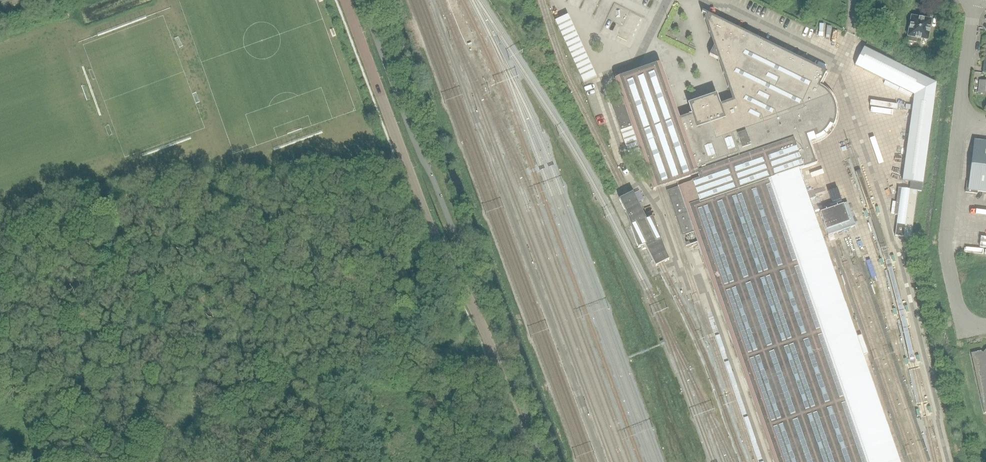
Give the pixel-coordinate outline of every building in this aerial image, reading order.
[(568,12),(553,18),(579,83),(594,78),(568,12)] [(798,170),(817,164),(816,162),(815,163),(809,146),(817,144),(821,142),(825,140),(828,138),(831,135),(833,131),(835,128),(836,124),(837,120),(838,116),(837,112),(837,108),(836,105),(835,104),(834,100),(831,97),(829,93),(826,91),(822,88),(819,87),(825,73),(826,74),(827,73),(802,61),(714,17),(703,12),(702,13),(707,15),(705,19),(714,47),(710,55),(719,59),(733,101),(720,105),(717,95),(688,105),(692,115),(680,119),(660,64),(615,79),(623,101),(612,105),(621,131),(632,127),(654,189),(677,181),(679,187),(668,191),(683,235),(694,232),(774,461),(899,461),(798,170)] [(908,36),(907,40),(916,42),(917,38),(928,40),(931,20),(911,16),(908,36)] [(864,47),(855,66),(914,95),(902,181),(922,184),(934,98),(936,83),(864,47)] [(978,81),(977,93),(985,94),(985,82),(978,81)] [(974,140),(969,181),(966,181),(965,192),(977,194),(977,191),(985,192),(985,142),(974,140)] [(911,238),(917,191),(898,188),(895,215),(898,215),(895,236),(911,238)] [(665,252),(653,219),(646,221),(632,193),(627,195),(619,199),(628,216),(639,249),(646,246),(656,267),(661,264),(669,260),(665,252)] [(855,227),(847,204),(819,212),(828,236),(855,227)] [(985,349),(983,353),(981,351),(971,353),(984,413),(985,413),(985,349)]
